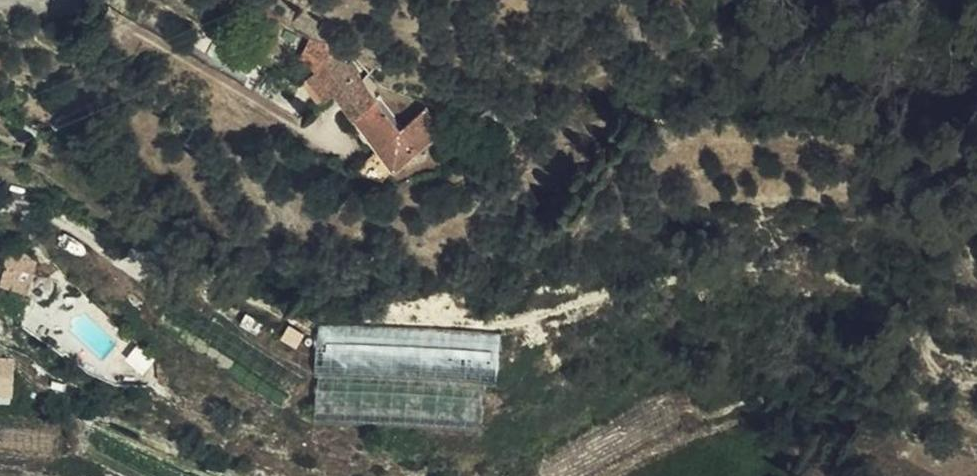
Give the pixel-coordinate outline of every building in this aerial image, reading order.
[(338,89),(342,94),(359,116),(380,98),(359,73),(362,70),(354,61),(349,65),(339,53),(310,75),(312,77),(329,98),(338,89)] [(10,81),(1,56),(0,55),(0,84),(10,81)] [(329,98),(312,77),(305,83),(322,102),(329,98)] [(530,102),(533,114),(549,109),(546,97),(530,102)] [(383,144),(404,127),(380,98),(359,116),(360,118),(383,144)] [(420,147),(444,127),(428,107),(404,127),(420,147)] [(420,147),(404,127),(383,144),(400,164),(420,147)] [(365,169),(387,175),(400,164),(383,144),(356,166),(365,169)] [(430,158),(420,147),(400,164),(410,175),(430,158)] [(36,272),(38,259),(12,243),(7,266),(35,275),(36,272)] [(35,275),(7,266),(3,281),(30,290),(35,275)] [(42,272),(36,272),(35,275),(30,290),(33,295),(37,298),(41,299),(46,299),(51,295),(55,289),(55,283),(52,277),(47,273),(42,272)] [(320,366),(500,376),(500,334),(322,325),(320,366)] [(15,403),(15,359),(0,359),(0,403),(15,403)] [(318,413),(483,421),(485,379),(321,371),(318,413)]
